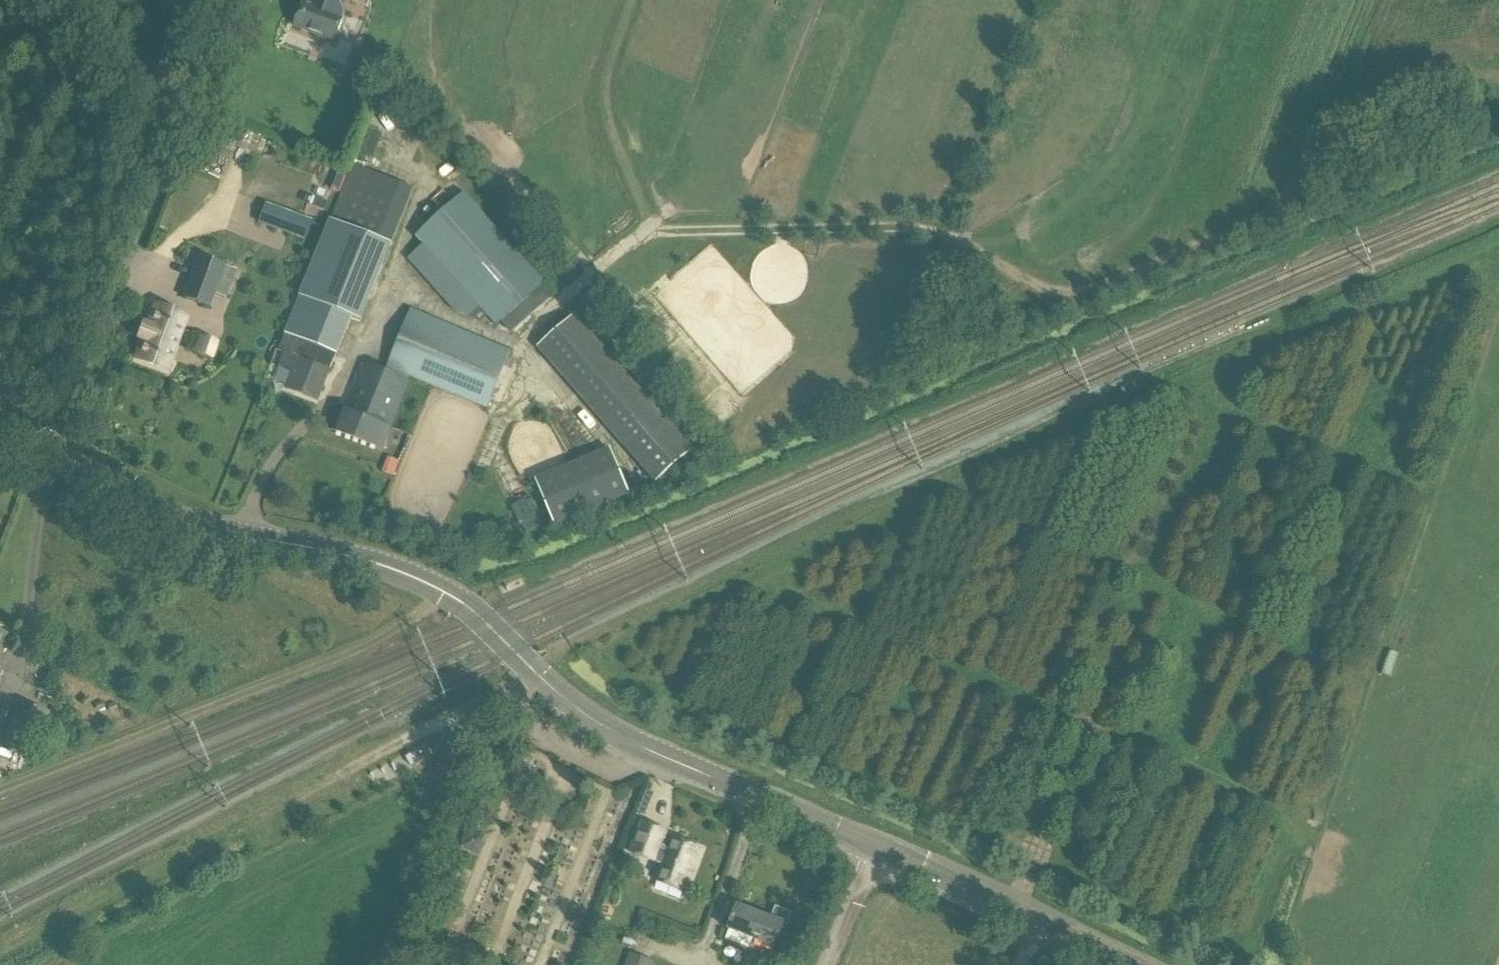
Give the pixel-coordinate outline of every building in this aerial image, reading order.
[(305,0),(296,26),(336,41),(347,13),(342,4),(344,0),(309,0),(308,1),(305,0)] [(280,364),(295,370),(288,389),(317,400),(345,332),(353,312),(361,315),(412,190),(359,168),(280,364)] [(543,284),(545,283),(464,192),(415,236),(423,245),(408,259),(456,313),(468,318),(479,307),(496,326),(500,323),(510,334),(553,296),(543,284)] [(266,206),(256,228),(301,247),(310,225),(266,206)] [(236,271),(198,255),(181,297),(209,308),(215,294),(225,299),(236,271)] [(636,318),(624,304),(616,312),(627,325),(636,318)] [(141,337),(144,338),(137,357),(165,368),(183,318),(155,307),(148,328),(144,327),(141,337)] [(346,410),(339,407),(331,430),(383,450),(392,428),(391,427),(410,380),(409,380),(410,377),(487,409),(511,350),(410,309),(386,367),(386,368),(385,370),(365,362),(346,410)] [(537,347),(656,482),(694,449),(575,313),(537,347)] [(215,341),(203,337),(197,353),(209,357),(215,341)] [(537,480),(557,526),(631,495),(611,448),(537,480)] [(34,754),(49,713),(17,701),(1,743),(34,754)] [(659,863),(655,873),(653,880),(686,893),(702,850),(671,839),(670,842),(665,840),(668,831),(641,821),(629,853),(656,863),(656,862),(659,863)] [(468,831),(460,851),(478,858),(486,837),(468,831)] [(728,929),(729,930),(725,940),(749,949),(753,939),(775,947),(783,925),(787,926),(792,913),(775,906),(771,918),(737,905),(728,929)] [(654,962),(629,952),(624,964),(653,964),(654,962)]
